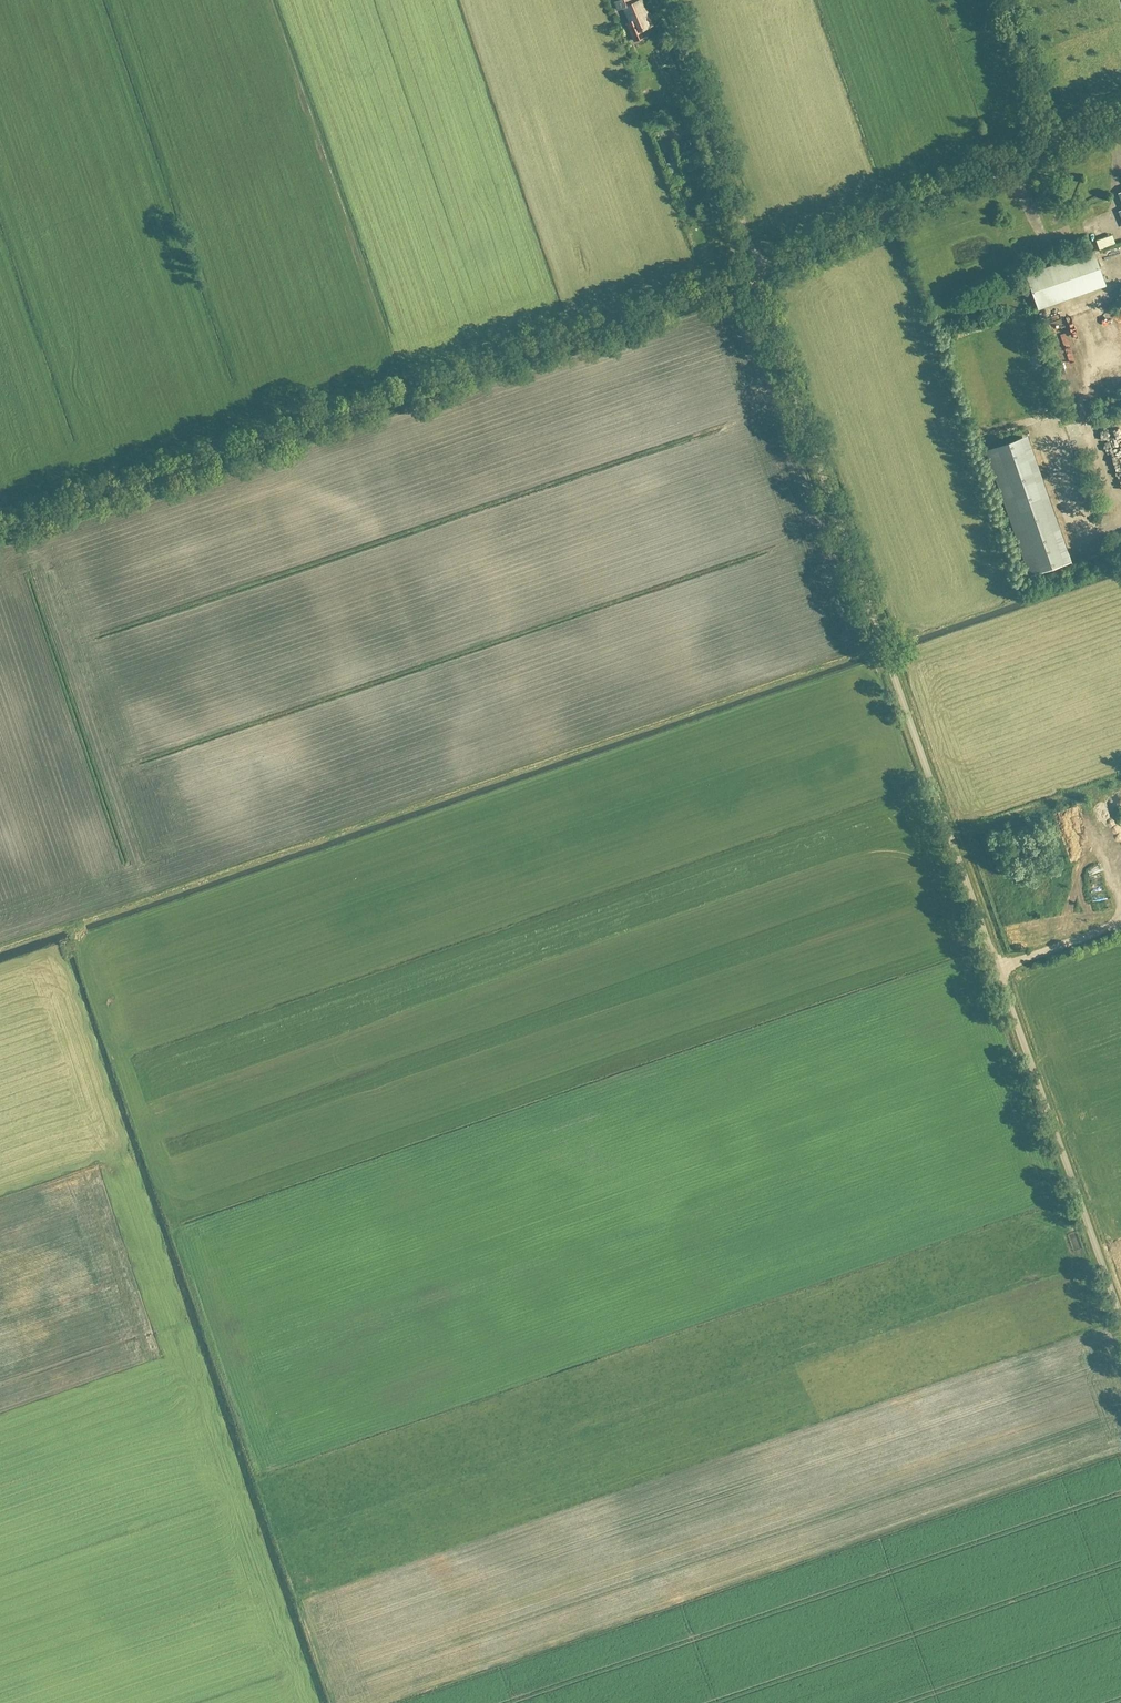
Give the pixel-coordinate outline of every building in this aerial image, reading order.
[(617,2),(615,3),(618,11),(623,8),(630,23),(627,24),(634,42),(643,38),(640,31),(651,26),(641,1),(634,4),(632,0),(616,0),(617,2)] [(657,138),(671,133),(668,124),(654,129),(657,138)] [(1039,308),(1107,284),(1095,250),(1028,273),(1039,308)] [(1112,479),(1120,477),(1120,471),(1120,469),(1110,470),(1112,479)]
